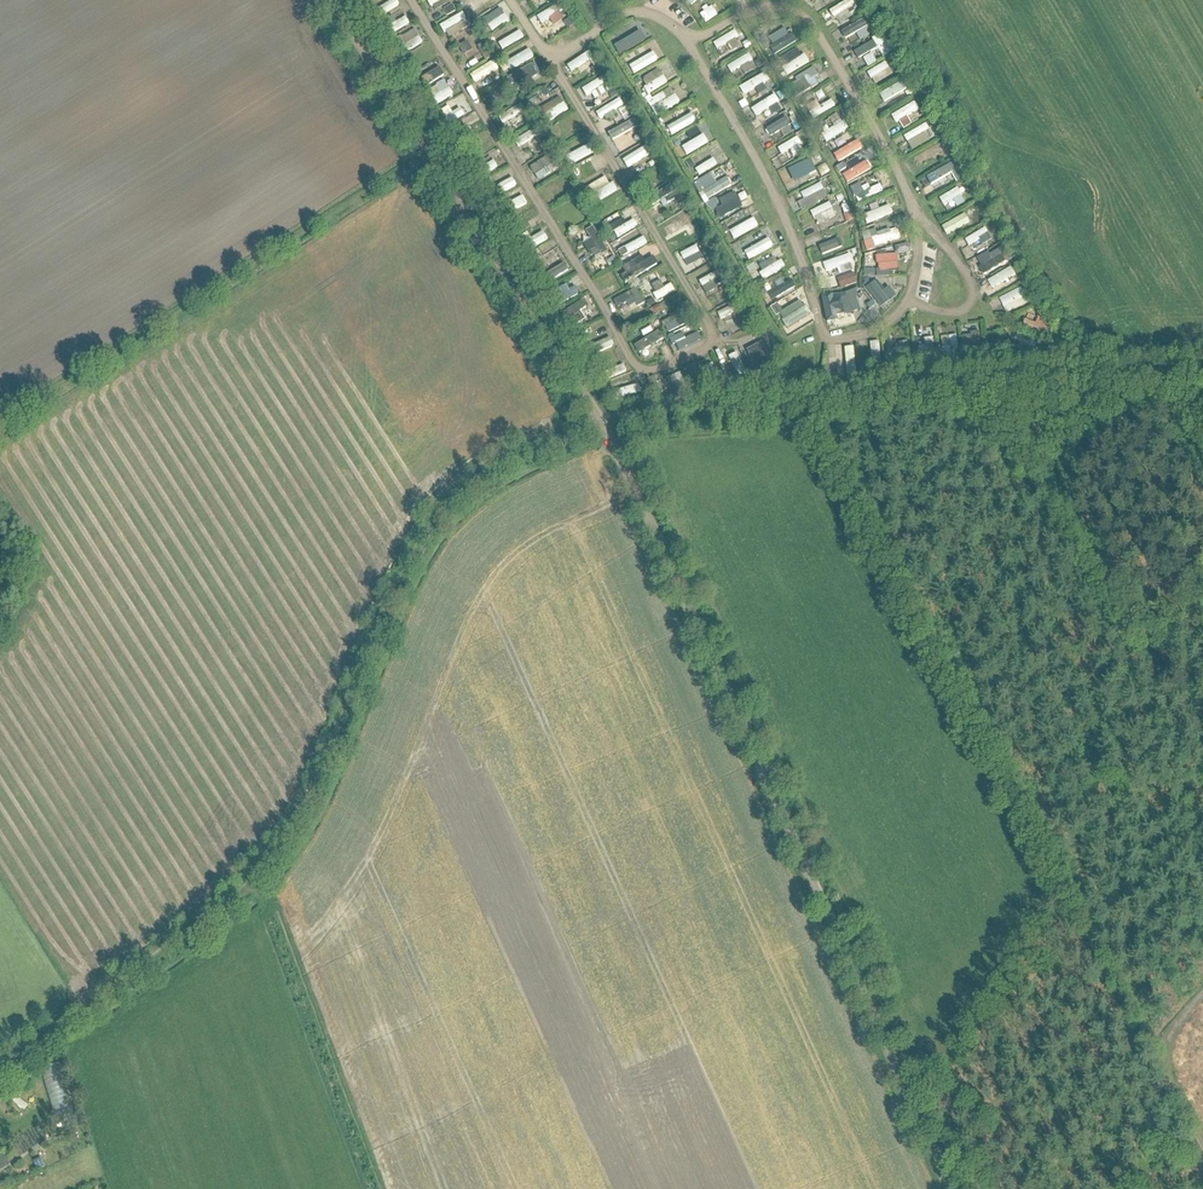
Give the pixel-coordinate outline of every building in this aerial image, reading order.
[(555,20),(576,7),(572,0),(567,0),(549,11),(555,20)] [(718,18),(732,10),(726,0),(712,8),(718,18)] [(855,18),(867,9),(862,3),(851,12),(855,18)] [(454,30),(480,17),(476,9),(450,21),(454,30)] [(367,28),(357,10),(347,15),(358,33),(367,28)] [(417,12),(405,20),(409,27),(421,19),(417,12)] [(863,39),(893,24),(890,19),(884,22),(879,13),(855,25),(863,39)] [(750,24),(725,38),(729,44),(754,30),(750,24)] [(782,40),(787,49),(811,35),(805,26),(782,40)] [(652,31),(633,41),(636,47),(655,38),(652,31)] [(468,44),(474,55),(468,59),(471,65),(494,53),(489,43),(492,42),(487,33),(468,44)] [(868,47),(873,54),(892,41),(887,34),(868,47)] [(796,51),(804,67),(823,58),(814,41),(796,51)] [(658,43),(648,50),(652,57),(663,50),(658,43)] [(886,50),(890,56),(897,52),(892,45),(886,50)] [(523,57),(527,63),(544,53),(540,47),(523,57)] [(604,47),(578,60),(582,67),(608,54),(604,47)] [(653,68),(667,54),(663,50),(654,59),(647,51),(641,56),(653,68)] [(742,57),(747,73),(756,70),(753,60),(766,56),(764,50),(742,57)] [(671,64),(655,73),(659,82),(655,84),(658,90),(688,73),(677,54),(669,59),(671,64)] [(888,79),(908,68),(900,55),(881,66),(888,79)] [(531,65),(512,76),(519,87),(537,77),(531,65)] [(807,71),(810,79),(826,73),(823,65),(807,71)] [(758,90),(783,74),(778,66),(753,82),(758,90)] [(600,92),(622,78),(617,71),(595,84),(600,92)] [(828,71),(808,84),(813,91),(832,77),(828,71)] [(694,97),(688,86),(694,83),(689,74),(681,79),(683,83),(670,91),(674,98),(668,101),(672,109),(694,97)] [(897,85),(904,99),(924,88),(917,75),(897,85)] [(452,95),(463,92),(460,79),(448,83),(452,95)] [(782,103),(794,96),(789,88),(764,103),(771,114),(784,107),(782,103)] [(666,90),(659,93),(662,102),(669,99),(666,90)] [(633,112),(628,105),(637,100),(633,93),(606,109),(612,119),(617,116),(620,120),(633,112)] [(828,114),(849,98),(845,93),(835,101),(831,96),(820,104),(828,114)] [(910,117),(933,103),(929,95),(905,109),(910,117)] [(470,100),(456,109),(462,119),(477,110),(470,100)] [(516,109),(524,123),(531,119),(527,112),(537,107),(533,100),(516,109)] [(845,111),(847,118),(855,116),(853,109),(845,111)] [(680,120),(683,129),(706,120),(703,112),(680,120)] [(799,125),(799,126),(805,124),(801,113),(778,121),(782,131),(799,125)] [(833,129),(838,137),(863,123),(858,115),(833,129)] [(804,119),(808,128),(815,125),(810,116),(804,119)] [(916,130),(919,137),(944,125),(940,117),(916,130)] [(624,127),(627,134),(636,131),(633,123),(624,127)] [(577,128),(581,134),(588,130),(584,124),(577,128)] [(528,144),(553,133),(550,125),(524,136),(528,144)] [(856,132),(860,140),(869,135),(865,127),(856,132)] [(812,132),(788,142),(791,149),(815,140),(812,132)] [(583,136),(591,153),(598,149),(591,133),(583,136)] [(714,133),(696,142),(699,149),(717,141),(714,133)] [(845,148),(848,155),(875,145),(872,137),(845,148)] [(957,137),(926,150),(930,159),(961,147),(957,137)] [(801,154),(817,146),(813,140),(798,148),(801,154)] [(651,143),(638,155),(632,161),(646,175),(664,157),(651,143)] [(730,160),(723,148),(722,149),(718,143),(697,156),(703,166),(706,164),(711,172),(730,160)] [(506,167),(511,163),(502,151),(496,156),(506,167)] [(856,176),(883,166),(877,151),(860,158),(863,165),(853,169),(856,176)] [(804,172),(827,161),(823,153),(800,164),(804,172)] [(549,171),(568,168),(565,154),(547,158),(549,171)] [(929,179),(935,188),(958,174),(959,175),(970,169),(963,158),(929,179)] [(832,172),(843,167),(839,159),(828,163),(832,172)] [(712,192),(738,178),(733,169),(707,182),(712,192)] [(554,183),(560,195),(584,183),(578,171),(554,183)] [(889,173),(880,175),(882,183),(865,188),(868,198),(894,190),(889,173)] [(832,179),(811,189),(814,196),(836,186),(832,179)] [(968,182),(948,199),(954,206),(974,189),(968,182)] [(722,204),(734,196),(731,191),(718,199),(722,204)] [(826,193),(815,196),(816,202),(827,198),(826,193)] [(743,196),(728,202),(730,208),(745,202),(743,196)] [(997,216),(1003,214),(999,204),(995,205),(992,197),(984,200),(988,209),(994,207),(997,216)] [(825,221),(846,214),(841,200),(821,206),(825,221)] [(959,217),(966,231),(987,221),(979,202),(965,209),(967,214),(959,217)] [(898,206),(888,210),(886,203),(869,209),(872,218),(877,217),(879,221),(901,214),(898,206)] [(678,233),(703,217),(698,209),(674,225),(678,233)] [(735,229),(743,224),(738,216),(730,221),(735,229)] [(747,234),(767,225),(763,217),(743,226),(747,234)] [(606,219),(576,236),(586,253),(590,251),(596,262),(622,247),(606,219)] [(774,224),(769,227),(780,244),(785,240),(774,224)] [(974,238),(971,240),(974,246),(998,236),(992,224),(971,233),(974,238)] [(847,228),(828,235),(831,243),(850,235),(847,228)] [(883,246),(911,238),(908,229),(880,237),(883,246)] [(760,254),(778,243),(772,233),(754,245),(760,254)] [(687,247),(694,266),(712,259),(710,252),(708,252),(704,241),(687,247)] [(983,258),(987,267),(1013,255),(1009,246),(983,258)] [(772,269),(766,274),(772,281),(793,263),(784,252),(768,264),(772,269)] [(858,254),(830,261),(833,270),(860,264),(858,254)] [(1013,254),(1003,258),(1005,264),(1016,260),(1013,254)] [(655,270),(669,262),(665,256),(651,264),(655,270)] [(886,272),(905,271),(905,256),(885,257),(886,272)] [(764,258),(755,262),(759,271),(768,267),(764,258)] [(715,284),(718,291),(728,287),(724,277),(726,276),(721,263),(701,272),(707,288),(715,284)] [(1017,267),(994,283),(1000,292),(1023,275),(1017,267)] [(782,289),(777,292),(783,300),(804,285),(799,279),(800,279),(795,272),(778,284),(782,289)] [(903,284),(902,272),(894,273),(894,285),(903,284)] [(896,304),(886,290),(894,284),(887,275),(871,288),(888,310),(896,304)] [(1012,316),(1037,303),(1029,289),(1004,302),(1012,316)] [(785,302),(788,310),(811,300),(807,292),(785,302)] [(850,300),(848,292),(839,295),(841,302),(850,300)] [(864,295),(856,297),(863,318),(871,316),(864,295)] [(841,300),(833,300),(834,327),(842,326),(841,300)] [(727,311),(731,318),(750,309),(746,302),(727,311)] [(790,318),(794,327),(818,316),(813,307),(790,318)] [(688,309),(678,314),(680,317),(672,321),(674,325),(669,327),(673,334),(695,324),(688,309)] [(758,317),(748,321),(750,327),(760,323),(758,317)] [(805,323),(807,327),(818,321),(816,317),(805,323)] [(1043,320),(1040,326),(1031,322),(1027,331),(1056,344),(1063,329),(1043,320)] [(757,327),(735,336),(737,342),(759,334),(757,327)] [(658,332),(648,338),(654,350),(672,340),(669,334),(662,339),(658,332)] [(960,362),(959,339),(953,339),(954,350),(948,350),(948,362),(960,362)] [(747,373),(777,365),(771,341),(746,348),(747,353),(741,355),(747,373)] [(938,358),(937,341),(930,341),(930,358),(938,358)] [(860,365),(859,349),(850,349),(851,366),(860,365)] [(878,350),(878,365),(887,365),(888,350),(878,350)] [(642,388),(642,396),(650,396),(650,388),(642,388)] [(71,1061),(53,1066),(69,1120),(86,1115),(71,1061)]
